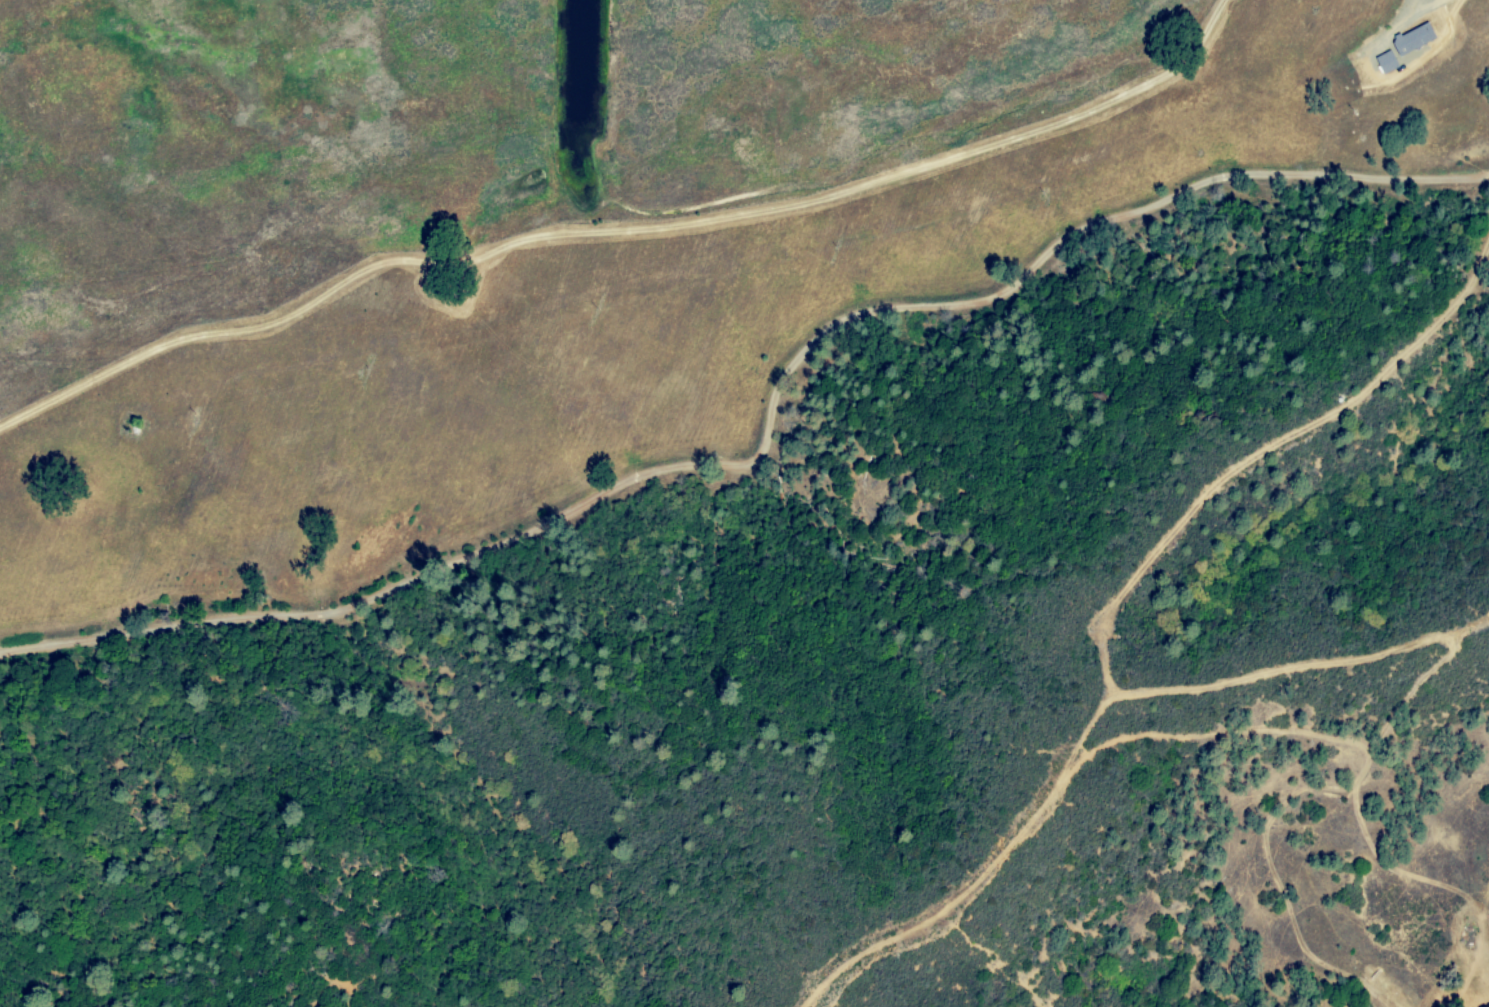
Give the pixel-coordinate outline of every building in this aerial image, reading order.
[(1392,40),(1401,57),(1437,38),(1428,21),(1392,40)] [(1383,75),(1399,67),(1391,50),(1375,58),(1383,75)]
